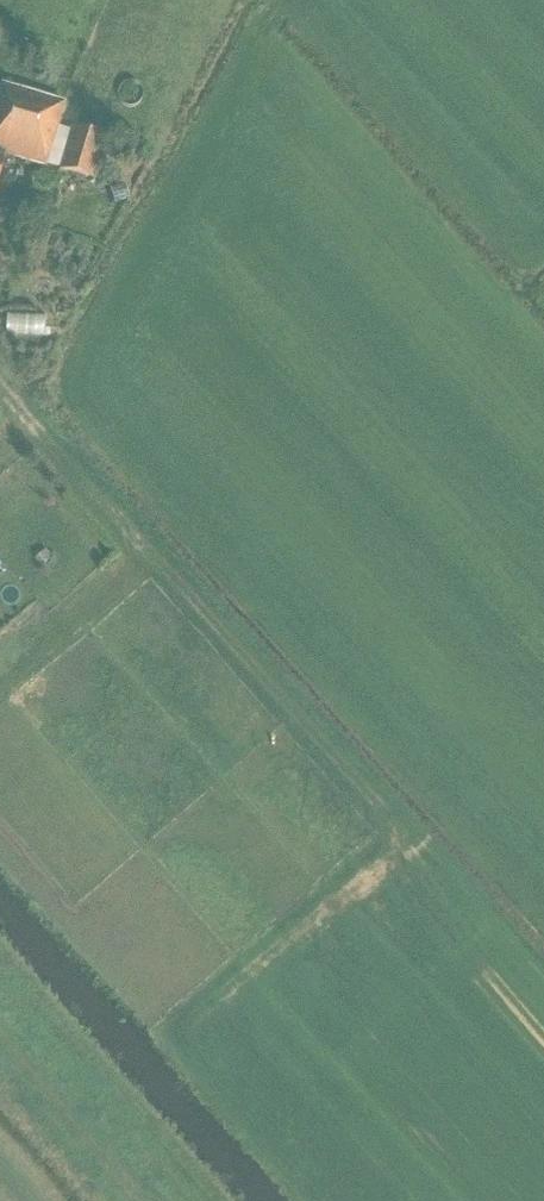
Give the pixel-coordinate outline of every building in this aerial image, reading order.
[(65,103),(1,86),(0,90),(0,175),(6,155),(46,167),(65,103)] [(106,138),(70,127),(57,171),(93,181),(106,138)]
